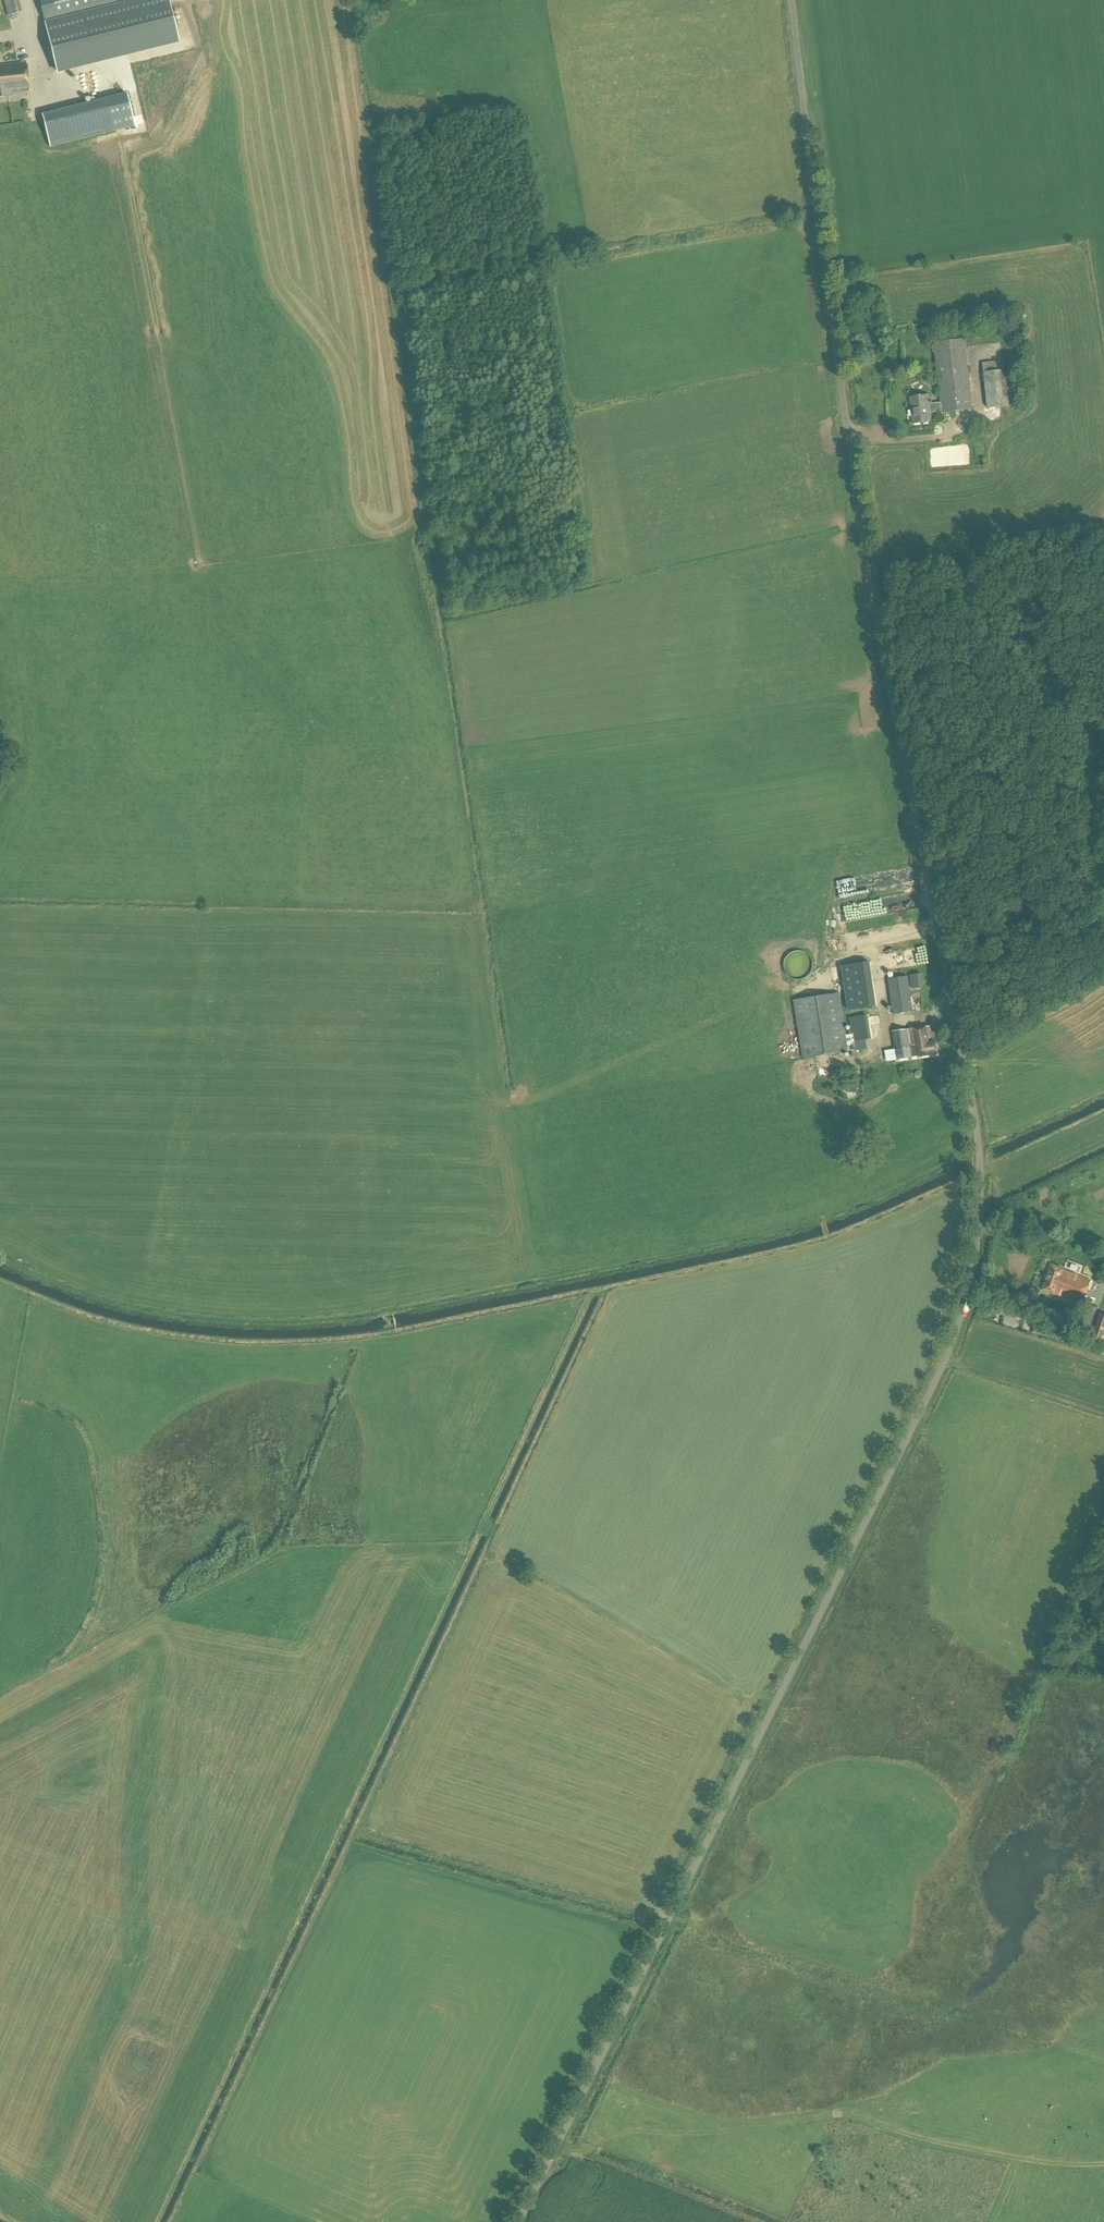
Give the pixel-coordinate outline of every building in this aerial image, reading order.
[(21,11),(19,0),(4,0),(7,14),(21,11)] [(167,0),(132,0),(120,3),(120,0),(39,0),(46,29),(57,71),(178,41),(167,0)] [(0,65),(0,98),(10,97),(9,93),(30,91),(26,62),(0,65)] [(107,92),(44,106),(52,144),(115,130),(107,92)] [(933,343),(940,402),(941,412),(942,413),(973,410),(966,339),(933,343)] [(982,362),(983,372),(987,408),(1021,405),(1016,369),(1005,370),(1004,360),(982,362)] [(940,402),(929,404),(928,396),(911,397),(914,424),(931,422),(930,413),(941,412),(940,402)] [(865,849),(850,852),(851,858),(866,855),(865,849)] [(883,908),(853,910),(854,923),(883,922),(883,908)] [(868,962),(860,963),(841,966),(848,1010),(875,1006),(868,962)] [(907,977),(888,980),(893,1014),(912,1011),(907,977)] [(867,1049),(866,1039),(869,1039),(865,1015),(849,1017),(852,1034),(846,1035),(840,993),(794,1000),(802,1058),(849,1052),(867,1049)] [(935,1042),(934,1042),(932,1025),(894,1031),(898,1060),(913,1058),(913,1057),(936,1054),(935,1042)] [(1068,1196),(1058,1198),(1060,1210),(1070,1208),(1068,1196)] [(1082,1303),(1090,1280),(1064,1270),(1052,1266),(1043,1290),(1054,1294),(1054,1293),(1082,1303)] [(1091,1339),(1103,1343),(1103,1314),(1099,1312),(1099,1314),(1091,1339)]
